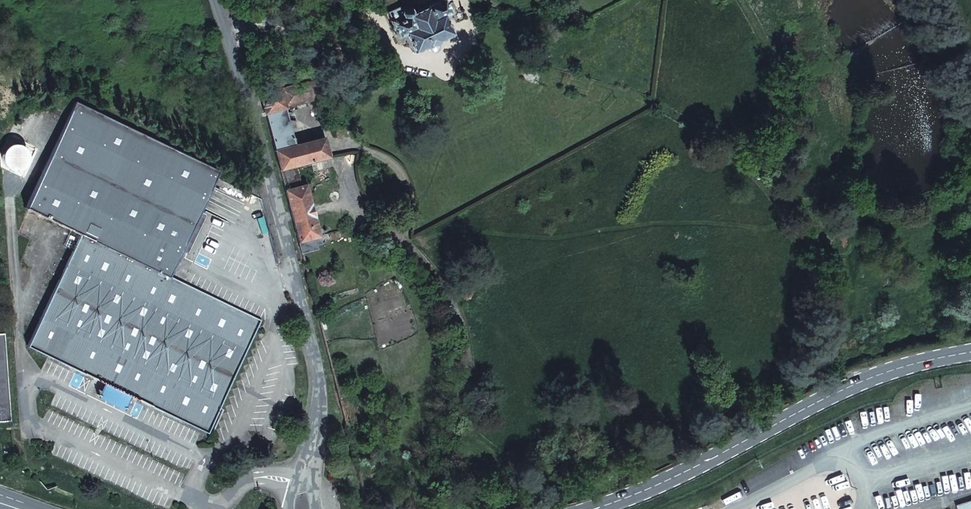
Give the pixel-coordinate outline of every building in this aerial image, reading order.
[(437,40),(452,33),(443,14),(449,11),(444,0),(437,0),(426,5),(427,7),(410,15),(411,12),(409,7),(406,6),(400,9),(399,12),(398,10),(397,6),(387,10),(386,11),(391,19),(390,20),(397,35),(403,33),(412,52),(427,44),(427,45),(437,41),(437,40)] [(394,1),(385,5),(387,10),(397,6),(394,1)] [(310,161),(329,157),(330,156),(325,136),(294,144),(285,106),(313,99),(326,96),(322,78),(260,92),(260,93),(266,114),(275,149),(280,169),(296,165),(310,161)] [(326,96),(313,99),(316,115),(330,112),(326,96)] [(220,171),(76,101),(26,207),(81,233),(27,346),(45,354),(95,379),(140,400),(207,432),(261,320),(169,276),(203,206),(220,171)] [(331,167),(329,157),(310,161),(313,172),(331,167)] [(296,165),(280,169),(285,189),(302,184),(296,165)] [(248,187),(254,171),(249,169),(242,185),(248,187)] [(299,242),(301,253),(317,249),(316,245),(321,243),(305,183),(302,184),(285,189),(299,242)] [(899,258),(891,259),(896,274),(903,273),(899,258)] [(4,333),(0,333),(0,420),(10,420),(4,333)] [(344,375),(338,377),(343,398),(350,396),(344,375)] [(134,413),(140,400),(95,379),(89,391),(134,413)] [(957,508),(970,508),(970,501),(956,507),(957,508)]
